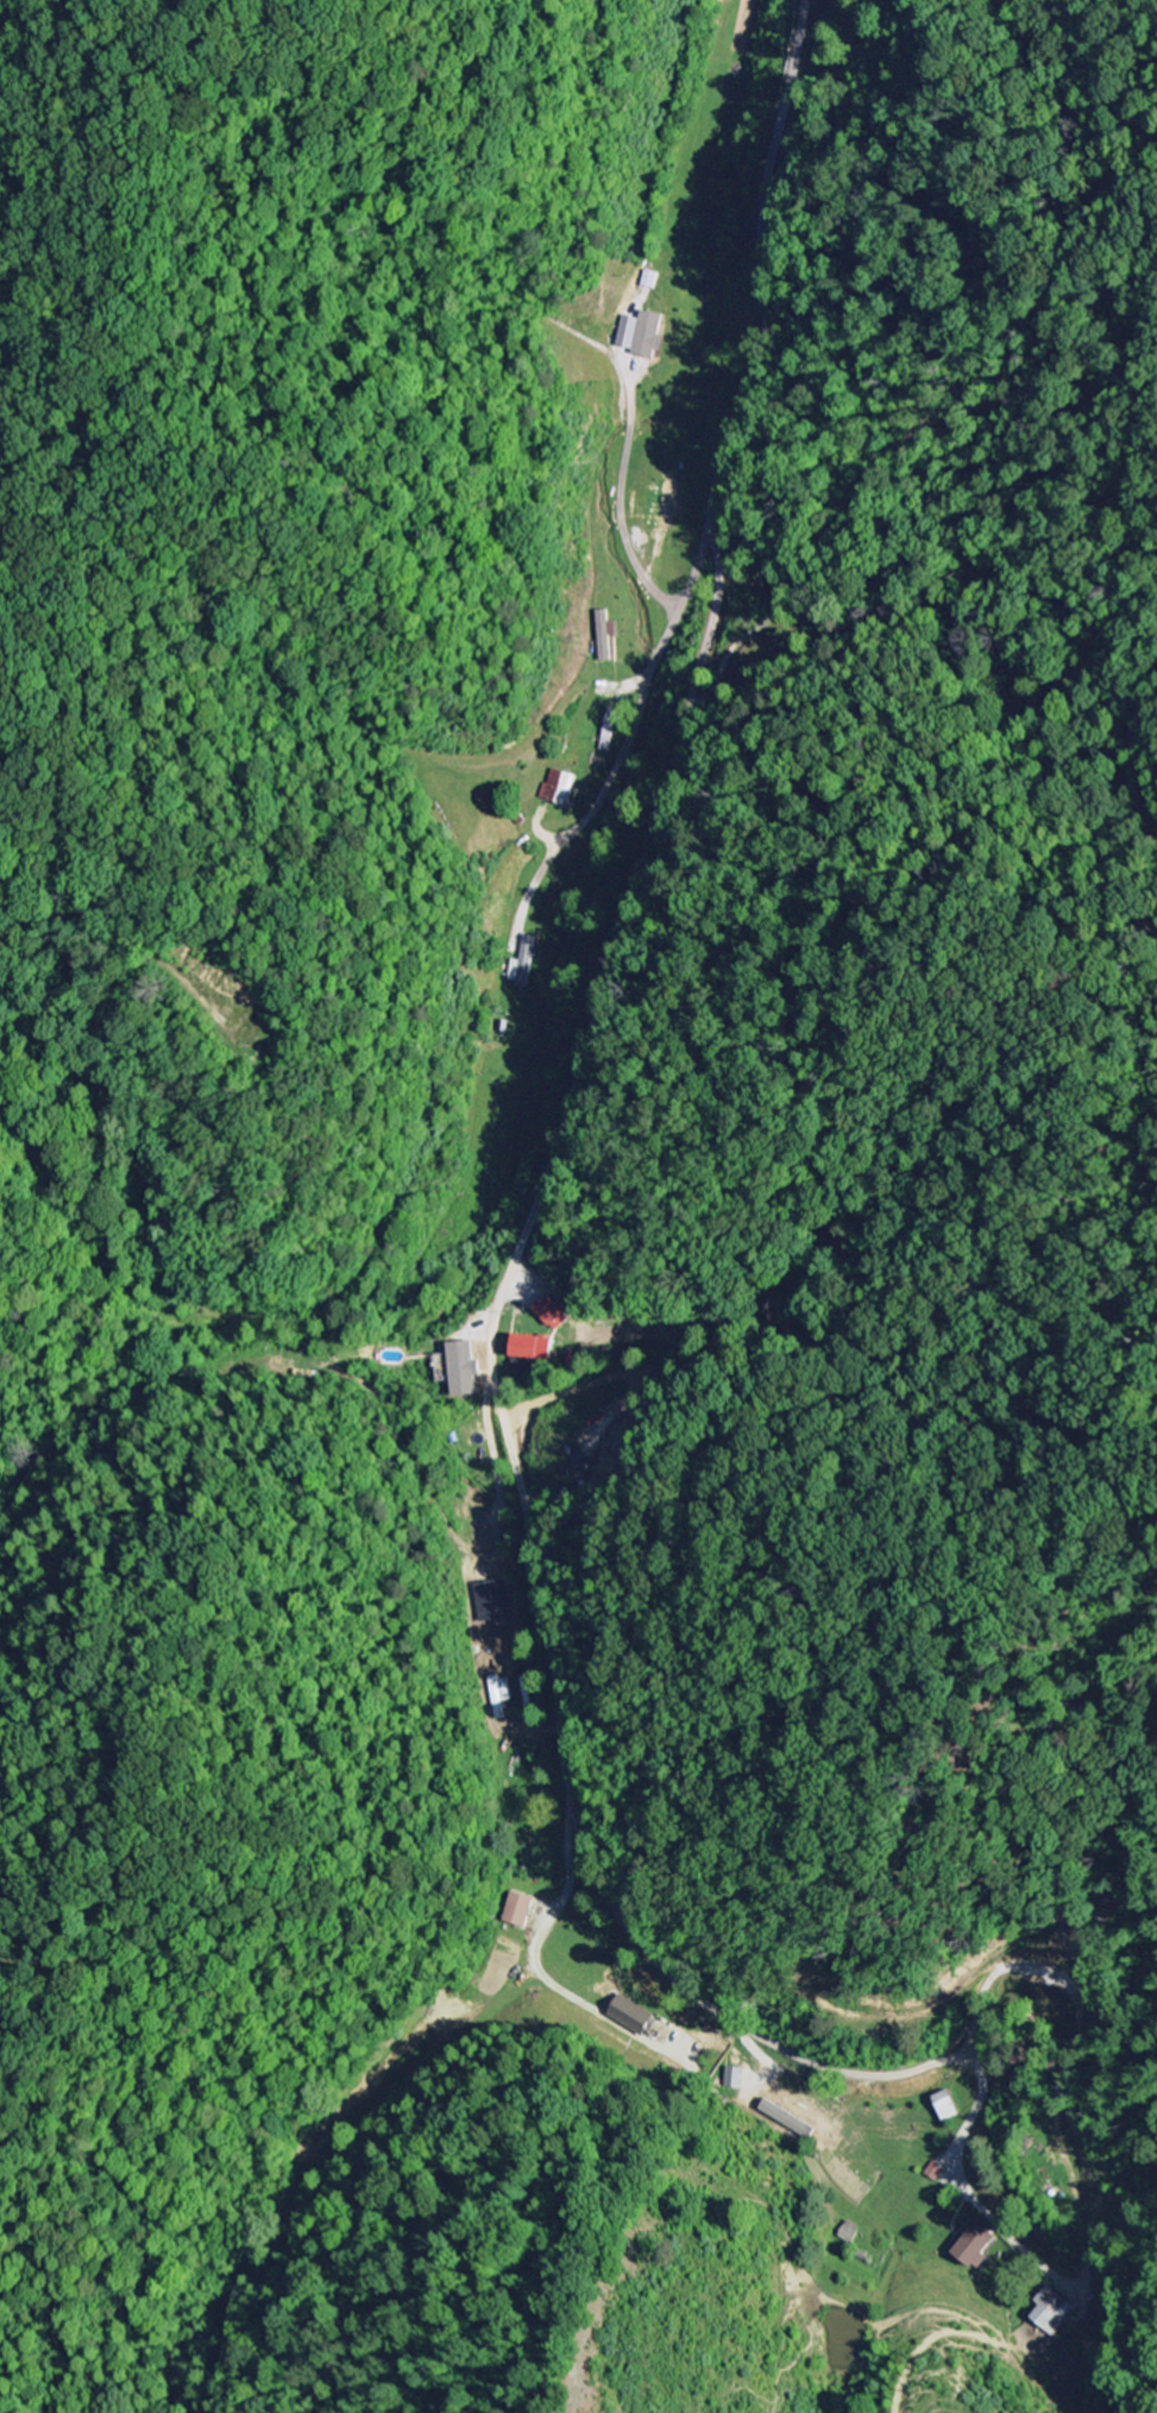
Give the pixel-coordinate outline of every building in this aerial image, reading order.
[(662,274),(648,271),(644,288),(658,291),(662,274)] [(619,349),(659,358),(668,317),(645,312),(643,320),(626,316),(619,349)] [(617,637),(617,624),(609,624),(608,611),(599,612),(600,664),(612,663),(611,638),(617,637)] [(545,800),(571,807),(580,777),(554,770),(545,800)] [(508,985),(528,988),(536,938),(526,937),(522,962),(512,960),(508,985)] [(537,1310),(554,1330),(569,1316),(551,1297),(537,1310)] [(558,1340),(519,1339),(518,1360),(557,1361),(558,1340)] [(482,1397),(481,1378),(486,1378),(486,1364),(478,1364),(477,1344),(453,1344),(456,1398),(482,1397)] [(538,1900),(515,1892),(505,1921),(529,1929),(538,1900)] [(645,2037),(659,2016),(625,1995),(612,2016),(645,2037)] [(764,2093),(745,2086),(739,2104),(758,2110),(764,2093)] [(946,2123),(962,2117),(952,2091),(936,2098),(946,2123)] [(806,2125),(791,2116),(797,2106),(776,2094),(764,2115),(800,2136),(806,2125)] [(930,2175),(940,2183),(950,2171),(939,2162),(930,2175)] [(953,2248),(980,2270),(991,2257),(988,2254),(1001,2239),(977,2220),(953,2248)] [(1081,2311),(1053,2286),(1039,2302),(1045,2307),(1035,2318),(1057,2338),(1081,2311)]
